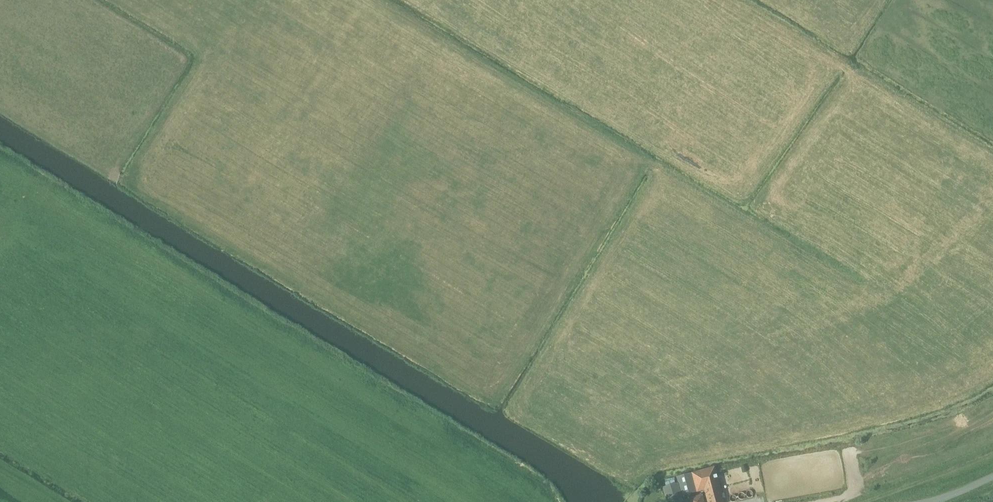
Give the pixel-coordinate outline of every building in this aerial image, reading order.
[(697,493),(705,491),(708,501),(725,501),(716,467),(707,470),(677,478),(678,484),(663,488),(667,501),(685,501),(683,497),(697,493)]
